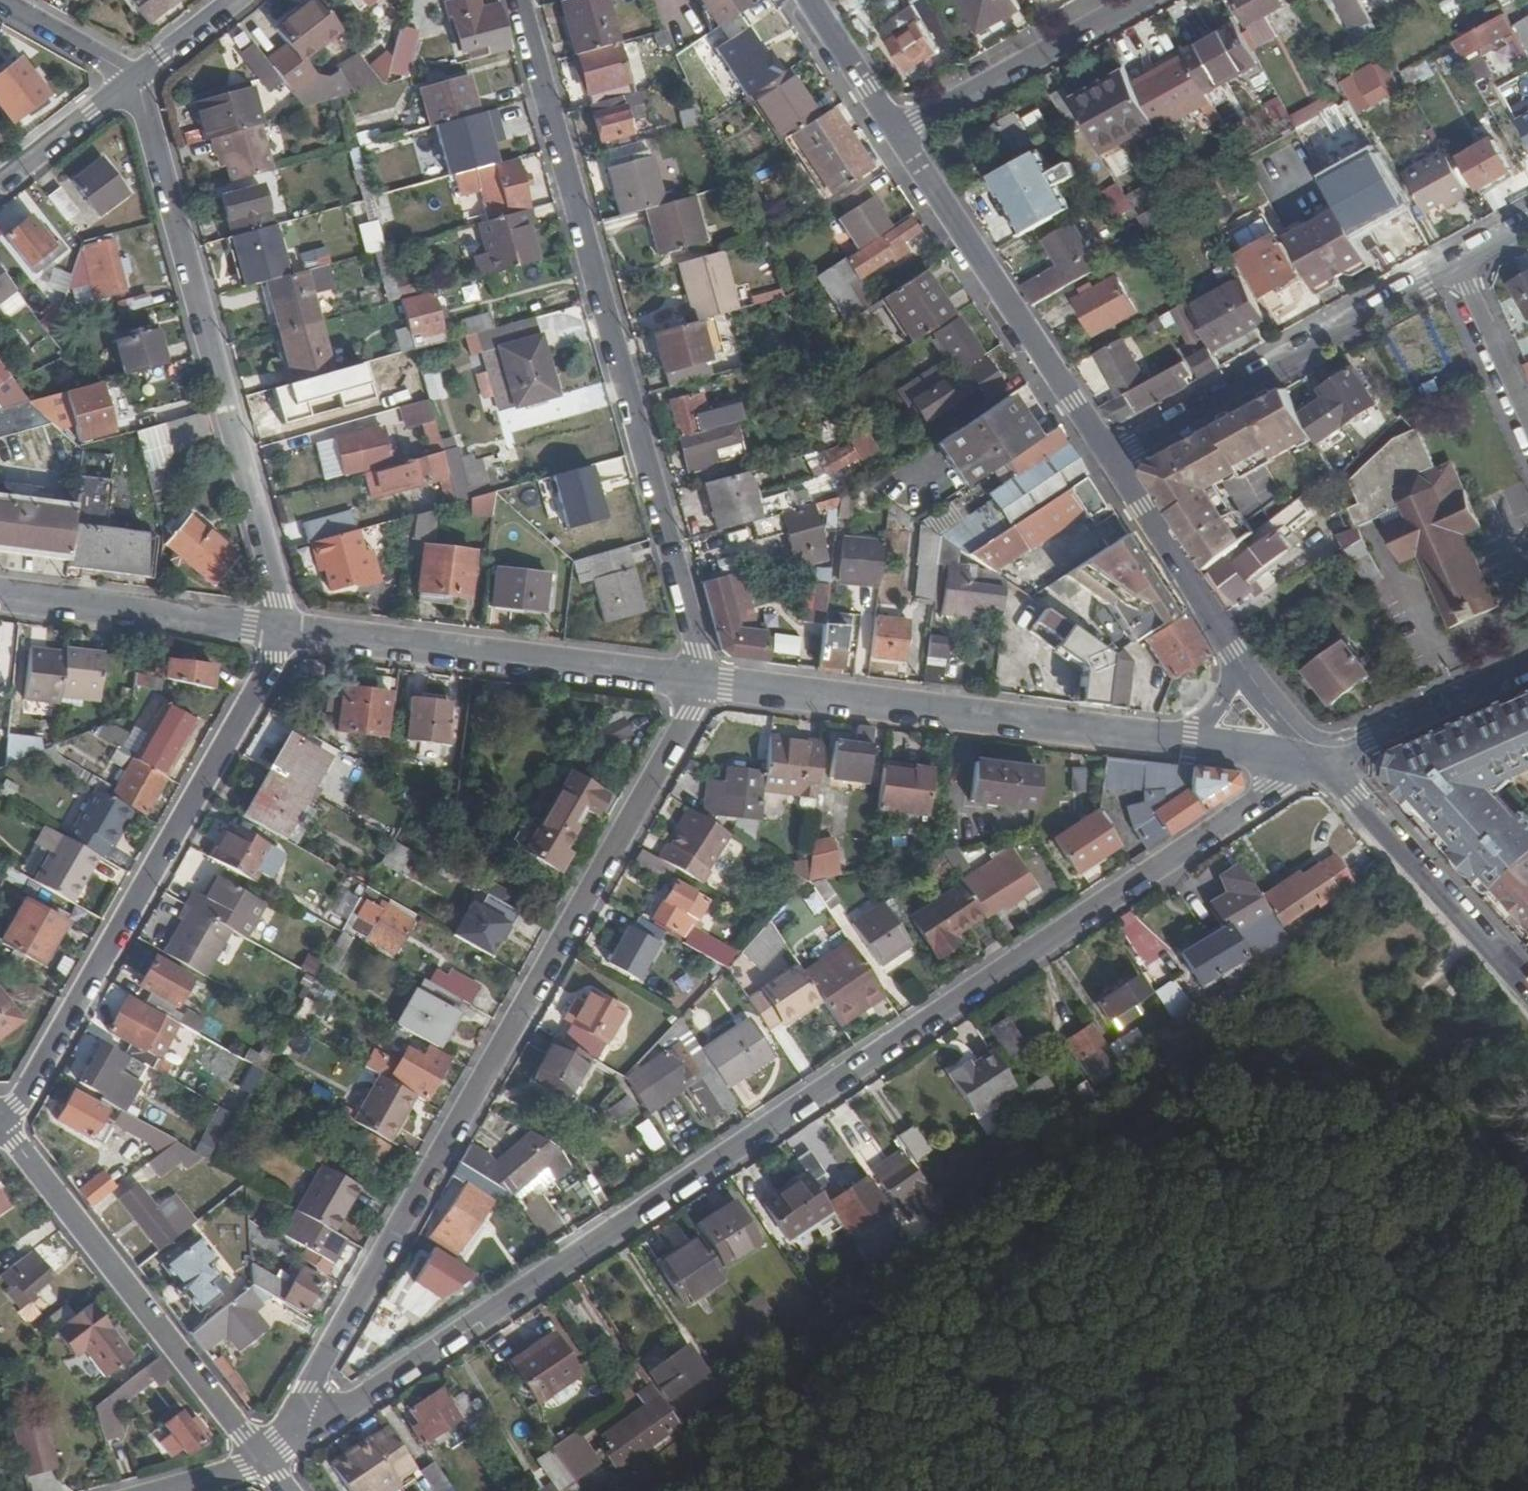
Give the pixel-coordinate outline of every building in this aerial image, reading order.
[(145,21),(173,0),(129,0),(145,21)] [(271,67),(279,76),(290,91),(313,72),(304,60),(340,31),(316,0),(314,0),(274,31),(286,46),(291,52),(271,67)] [(461,54),(486,47),(488,55),(507,48),(496,6),(478,11),(475,0),(449,0),(445,1),(461,54)] [(603,0),(564,0),(563,0),(578,53),(614,43),(603,0)] [(711,30),(750,5),(747,0),(691,0),(711,30)] [(1022,8),(1018,0),(961,0),(979,32),(1022,8)] [(1248,27),(1283,7),(1279,0),(1233,0),(1248,27)] [(1363,48),(1382,38),(1360,0),(1357,0),(1341,9),(1363,48)] [(1511,1),(1502,7),(1507,14),(1514,27),(1524,21),(1511,1)] [(941,52),(912,9),(881,30),(891,45),(890,46),(908,73),(941,52)] [(1492,73),(1482,55),(1493,49),(1490,43),(1507,34),(1509,39),(1505,41),(1514,59),(1519,56),(1522,61),(1527,58),(1527,52),(1514,27),(1507,14),(1455,43),(1476,81),(1492,73)] [(739,31),(752,54),(755,52),(771,77),(794,62),(763,15),(739,31)] [(1185,46),(1189,52),(1238,25),(1235,19),(1185,46)] [(1524,21),(1514,27),(1527,52),(1527,19),(1524,21)] [(420,31),(401,25),(391,58),(382,86),(406,79),(420,31)] [(1227,81),(1260,62),(1238,25),(1189,52),(1215,100),(1232,90),(1227,81)] [(267,61),(253,43),(239,54),(264,87),(279,76),(271,67),(267,61)] [(628,96),(614,43),(578,53),(592,105),(628,96)] [(699,56),(690,43),(673,54),(680,68),(699,56)] [(291,52),(286,46),(267,61),(271,67),(291,52)] [(1362,113),(1409,86),(1402,72),(1392,56),(1388,58),(1382,47),(1367,56),(1371,65),(1356,73),(1359,78),(1346,84),(1362,113)] [(1160,132),(1212,102),(1185,55),(1133,83),(1155,122),(1160,132)] [(384,56),(369,68),(382,86),(391,58),(384,56)] [(339,74),(354,93),(382,86),(369,68),(361,58),(339,74)] [(18,60),(0,74),(0,107),(12,121),(45,95),(18,60)] [(792,135),(814,120),(784,73),(755,92),(785,139),(792,135)] [(1102,152),(1155,122),(1133,83),(1129,75),(1076,105),(1079,110),(1088,127),(1102,152)] [(419,90),(430,127),(477,114),(467,77),(419,90)] [(254,126),(261,124),(252,89),(195,104),(205,140),(254,126)] [(1062,121),(1070,136),(1088,127),(1079,110),(1076,111),(1063,90),(1051,96),(1065,119),(1062,121)] [(643,106),(640,92),(628,96),(592,105),(589,106),(599,143),(632,133),(630,122),(627,110),(643,106)] [(1291,113),(1297,127),(1340,109),(1334,95),(1291,113)] [(1274,124),(1290,118),(1281,97),(1265,103),(1274,124)] [(646,118),(643,106),(627,110),(630,122),(646,118)] [(678,113),(682,130),(705,124),(698,108),(678,113)] [(868,171),(828,111),(814,120),(792,135),(831,196),(868,171)] [(1035,151),(1037,155),(1054,146),(1041,125),(1023,134),(1013,117),(992,129),(1011,164),(1035,151)] [(217,156),(221,168),(225,167),(229,183),(268,172),(254,126),(210,139),(215,156),(217,156)] [(1068,138),(1099,195),(1102,193),(1120,183),(1102,152),(1088,127),(1070,136),(1068,138)] [(465,132),(437,140),(441,157),(470,149),(465,132)] [(1494,141),(1462,158),(1480,190),(1512,172),(1494,141)] [(1448,208),(1471,195),(1446,150),(1404,173),(1425,211),(1443,201),(1448,208)] [(608,169),(620,216),(645,209),(662,204),(649,158),(608,169)] [(126,194),(100,160),(72,182),(98,216),(126,194)] [(499,169),(498,163),(457,174),(461,188),(486,181),(496,218),(530,209),(518,164),(499,169)] [(355,186),(368,183),(364,168),(351,172),(355,186)] [(1183,171),(1129,201),(1135,210),(1140,219),(1168,203),(1193,189),(1183,171)] [(874,197),(866,183),(837,202),(845,214),(837,220),(857,249),(875,237),(888,229),(870,201),(874,197)] [(1117,220),(1135,210),(1129,201),(1120,183),(1102,193),(1117,220)] [(221,198),(231,236),(271,225),(260,187),(221,198)] [(60,189),(48,198),(67,222),(78,213),(60,189)] [(1372,254),(1410,232),(1385,190),(1347,210),(1372,254)] [(704,242),(692,196),(662,204),(645,209),(658,255),(704,242)] [(355,202),(367,254),(386,248),(372,197),(355,202)] [(1177,220),(1168,203),(1140,219),(1148,235),(1177,220)] [(1341,207),(1288,237),(1311,278),(1319,291),(1372,263),(1369,258),(1341,207)] [(533,227),(529,211),(479,225),(492,272),(535,260),(526,229),(533,227)] [(58,255),(29,216),(5,235),(35,273),(58,255)] [(878,241),(875,237),(857,249),(812,277),(833,307),(851,295),(846,287),(890,259),(893,263),(907,253),(901,244),(916,234),(908,222),(878,241)] [(291,274),(277,224),(271,225),(284,276),(291,274)] [(1036,308),(1099,273),(1071,224),(1043,240),(1052,255),(1055,254),(1063,267),(1024,290),(1036,308)] [(284,276),(271,225),(231,236),(245,287),(264,282),(284,276)] [(1276,237),(1300,283),(1311,278),(1288,237),(1286,232),(1276,237)] [(245,287),(231,236),(225,238),(239,288),(245,287)] [(1278,296),(1300,283),(1276,237),(1241,256),(1263,297),(1275,290),(1278,296)] [(93,299),(124,291),(111,240),(81,248),(93,299)] [(300,254),(305,270),(329,264),(331,263),(326,247),(300,254)] [(735,310),(719,252),(678,263),(693,321),(695,321),(735,310)] [(337,289),(329,264),(305,270),(302,271),(309,296),(337,289)] [(14,290),(0,271),(0,301),(14,290)] [(309,296),(302,271),(291,274),(284,276),(264,282),(278,333),(317,323),(309,296)] [(882,297),(911,342),(950,317),(921,272),(882,297)] [(1242,277),(1188,306),(1213,350),(1267,320),(1242,277)] [(1511,286),(1527,315),(1527,277),(1511,286)] [(1117,279),(1077,301),(1096,336),(1136,315),(1117,279)] [(0,301),(0,309),(7,318),(26,304),(14,290),(0,301)] [(149,305),(146,295),(118,303),(121,313),(149,305)] [(851,295),(833,307),(843,323),(862,310),(851,295)] [(423,338),(443,332),(433,296),(402,305),(410,335),(421,331),(423,338)] [(911,342),(882,297),(876,301),(905,346),(911,342)] [(1190,359),(1202,380),(1222,368),(1213,350),(1188,306),(1187,304),(1170,313),(1160,319),(1165,327),(1166,329),(1176,324),(1193,357),(1190,359)] [(461,323),(465,336),(472,334),(494,328),(490,314),(461,323)] [(555,395),(533,317),(494,328),(472,334),(478,354),(480,353),(498,348),(515,406),(555,395)] [(951,362),(955,360),(960,368),(980,355),(956,319),(933,335),(951,362)] [(1165,327),(1160,319),(1146,326),(1151,335),(1165,327)] [(706,360),(695,321),(693,321),(652,332),(663,373),(706,360)] [(278,333),(292,383),(330,372),(317,323),(278,333)] [(112,338),(122,375),(161,364),(151,327),(112,338)] [(443,332),(423,338),(426,346),(445,341),(443,332)] [(1147,384),(1122,339),(1094,355),(1119,399),(1123,397),(1147,384)] [(515,406),(498,348),(480,353),(497,411),(515,406)] [(967,371),(964,367),(949,377),(910,403),(924,423),(977,388),(984,398),(1003,386),(985,358),(967,371)] [(910,403),(949,377),(939,362),(896,391),(906,406),(910,403)] [(1135,418),(1190,386),(1187,381),(1194,378),(1185,362),(1147,384),(1123,397),(1135,418)] [(9,377),(0,365),(0,384),(9,377)] [(840,383),(832,365),(822,370),(830,387),(840,383)] [(1325,394),(1344,423),(1375,406),(1353,368),(1321,386),(1325,394)] [(343,375),(351,406),(365,403),(356,371),(343,375)] [(439,372),(423,376),(430,402),(445,398),(439,372)] [(67,394),(79,440),(113,432),(100,385),(67,394)] [(1277,457),(1312,438),(1297,410),(1285,389),(1276,394),(1153,463),(1148,479),(1182,530),(1209,570),(1255,534),(1242,522),(1219,485),(1242,472),(1245,475),(1277,457)] [(699,393),(691,395),(697,415),(706,413),(699,393)] [(1325,394),(1297,410),(1312,438),(1314,440),(1339,426),(1344,423),(1325,394)] [(669,402),(679,437),(742,419),(738,404),(706,413),(697,415),(691,395),(669,402)] [(1135,418),(1123,397),(1119,399),(1103,409),(1110,420),(1125,423),(1135,418)] [(1012,413),(1003,399),(939,442),(948,456),(967,485),(1003,461),(1031,442),(1012,413)] [(49,420),(28,401),(0,409),(0,435),(49,420)] [(193,433),(188,416),(163,423),(167,441),(193,433)] [(686,457),(732,444),(743,440),(738,422),(724,425),(725,429),(681,441),(686,457)] [(956,498),(920,523),(939,536),(967,555),(1084,478),(1086,476),(1054,427),(1031,442),(1003,461),(1013,477),(986,494),(990,500),(967,515),(956,498)] [(1402,484),(1435,470),(1416,427),(1399,435),(1351,480),(1356,491),(1362,504),(1374,500),(1377,507),(1381,516),(1400,508),(1402,484)] [(372,442),(368,429),(333,438),(343,475),(365,469),(364,465),(387,459),(382,440),(372,442)] [(836,450),(835,447),(815,452),(819,470),(859,460),(861,461),(877,450),(866,432),(849,443),(850,446),(836,450)] [(732,444),(686,457),(688,466),(735,453),(732,444)] [(487,482),(467,487),(456,448),(442,452),(449,478),(456,503),(474,498),(490,494),(487,482)] [(115,456),(79,451),(74,504),(68,555),(67,568),(150,578),(156,535),(106,529),(115,456)] [(440,481),(449,478),(442,452),(420,458),(428,484),(440,481)] [(428,484),(420,458),(364,473),(371,500),(428,484)] [(1451,463),(1435,470),(1402,484),(1400,508),(1381,516),(1402,564),(1419,558),(1450,630),(1496,610),(1465,537),(1484,529),(1467,492),(1464,493),(1451,463)] [(757,518),(745,472),(705,483),(717,529),(757,518)] [(449,478),(440,481),(446,506),(456,503),(449,478)] [(1103,508),(1084,478),(967,555),(989,571),(1045,535),(1047,539),(1074,521),(1077,525),(1103,508)] [(849,518),(853,491),(839,495),(837,516),(849,518)] [(1362,504),(1356,491),(1343,497),(1353,518),(1377,507),(1374,500),(1362,504)] [(30,498),(50,501),(51,494),(30,492),(30,498)] [(472,516),(491,518),(494,493),(490,494),(474,498),(472,516)] [(50,501),(30,498),(10,496),(9,502),(0,500),(0,547),(44,552),(50,501)] [(1268,568),(1290,551),(1277,532),(1285,526),(1288,529),(1309,513),(1300,500),(1270,523),(1255,534),(1209,570),(1233,607),(1253,593),(1256,597),(1277,582),(1268,568)] [(74,504),(50,501),(44,552),(68,555),(74,504)] [(910,525),(912,517),(889,501),(886,522),(910,525)] [(433,539),(438,508),(414,515),(411,537),(433,539)] [(780,517),(796,566),(824,558),(810,508),(780,517)] [(597,529),(614,525),(611,514),(594,518),(597,529)] [(302,525),(307,544),(312,543),(342,535),(336,515),(302,525)] [(236,557),(188,516),(165,544),(213,585),(236,557)] [(1358,529),(1354,521),(1341,530),(1350,549),(1363,540),(1358,529)] [(915,598),(932,601),(936,566),(939,536),(920,523),(915,563),(919,563),(915,598)] [(614,525),(597,529),(595,530),(601,550),(622,544),(617,524),(614,525)] [(325,571),(331,591),(358,583),(359,587),(379,582),(371,552),(364,554),(357,530),(342,535),(312,543),(317,561),(322,560),(325,571)] [(884,540),(841,535),(836,579),(879,584),(884,540)] [(1128,641),(1175,610),(1126,535),(1062,577),(1106,607),(1128,641)] [(974,606),(1002,610),(1005,582),(989,571),(967,555),(939,536),(936,566),(947,568),(940,614),(973,619),(974,606)] [(1368,589),(1369,588),(1384,581),(1372,560),(1363,540),(1350,549),(1347,551),(1368,589)] [(473,552),(424,546),(418,592),(469,598),(473,552)] [(644,611),(625,546),(585,557),(603,623),(644,611)] [(498,570),(493,606),(540,611),(545,575),(498,570)] [(740,590),(735,574),(701,584),(720,653),(729,655),(768,659),(771,639),(767,638),(767,632),(757,631),(739,629),(729,594),(740,590)] [(757,631),(741,575),(735,574),(740,590),(729,594),(739,629),(757,631)] [(824,611),(828,585),(804,582),(799,622),(823,625),(824,611)] [(839,672),(846,613),(824,611),(823,625),(817,669),(839,672)] [(1142,641),(1171,684),(1208,659),(1179,616),(1142,641)] [(906,621),(875,618),(870,656),(902,659),(906,621)] [(1080,668),(1076,703),(1102,706),(1109,654),(1069,626),(1053,649),(1076,664),(1079,659),(1084,662),(1080,668)] [(773,635),(772,655),(801,657),(802,637),(773,635)] [(946,639),(928,637),(923,684),(940,686),(946,639)] [(1345,644),(1309,672),(1333,704),(1369,676),(1345,644)] [(1130,662),(1120,646),(1109,654),(1102,706),(1125,709),(1130,662)] [(63,649),(62,652),(62,656),(42,654),(43,649),(29,647),(22,697),(55,701),(56,694),(57,688),(79,691),(78,697),(95,700),(101,653),(63,649)] [(167,659),(162,679),(211,690),(215,668),(167,659)] [(1158,712),(1166,682),(1155,680),(1147,709),(1158,712)] [(56,694),(78,697),(79,691),(57,688),(56,694)] [(387,694),(342,689),(337,730),(382,736),(387,694)] [(446,720),(448,704),(409,699),(403,742),(443,747),(445,730),(446,720)] [(1508,708),(1527,752),(1527,700),(1508,708)] [(166,704),(132,762),(162,779),(183,744),(180,742),(194,719),(166,704)] [(1518,766),(1527,762),(1527,752),(1508,708),(1506,704),(1397,753),(1388,782),(1409,805),(1415,799),(1458,846),(1452,852),(1481,883),(1488,877),(1498,888),(1527,860),(1527,818),(1524,813),(1517,820),(1497,798),(1498,785),(1518,766)] [(51,734),(52,718),(34,717),(33,732),(51,734)] [(605,751),(632,737),(622,718),(595,732),(605,751)] [(864,782),(871,728),(854,726),(852,746),(833,743),(829,778),(864,782)] [(124,745),(137,752),(146,735),(133,728),(124,745)] [(6,755),(41,756),(42,734),(7,733),(6,755)] [(795,786),(794,795),(815,797),(821,748),(790,743),(791,739),(768,735),(764,774),(763,782),(795,786)] [(287,736),(266,772),(308,795),(309,796),(329,760),(287,736)] [(1127,782),(1129,759),(1106,757),(1102,789),(1126,791),(1127,782)] [(1131,828),(1144,851),(1238,788),(1234,772),(1129,759),(1127,782),(1142,781),(1143,801),(1125,805),(1131,828)] [(142,814),(162,779),(132,762),(112,796),(142,814)] [(971,801),(1035,808),(1040,769),(976,762),(971,801)] [(1085,791),(1087,767),(1072,766),(1071,790),(1085,791)] [(911,773),(881,769),(875,812),(925,818),(931,770),(912,768),(911,773)] [(763,782),(764,774),(723,769),(722,782),(704,781),(701,813),(739,818),(758,820),(762,791),(763,782)] [(302,805),(308,795),(266,772),(240,817),(282,840),(302,805)] [(568,776),(523,851),(555,871),(567,852),(561,849),(585,809),(591,812),(602,793),(584,782),(568,776)] [(795,786),(763,782),(762,791),(794,795),(795,786)] [(94,790),(65,840),(95,857),(99,859),(107,845),(119,824),(123,826),(131,811),(94,790)] [(302,805),(282,840),(294,847),(314,812),(302,805)] [(730,836),(687,808),(677,823),(681,825),(669,846),(666,844),(657,858),(673,869),(700,885),(730,836)] [(1076,873),(1119,844),(1099,815),(1096,811),(1054,839),(1076,873)] [(758,820),(739,818),(731,836),(754,852),(758,820)] [(107,845),(110,847),(123,826),(119,824),(107,845)] [(33,845),(48,853),(32,882),(70,903),(82,881),(80,880),(85,870),(87,872),(95,857),(65,840),(43,827),(33,845)] [(228,827),(210,860),(259,888),(277,854),(228,827)] [(811,867),(816,882),(825,880),(841,876),(829,839),(814,844),(820,863),(811,867)] [(411,853),(391,842),(379,865),(398,876),(411,853)] [(1020,895),(1022,897),(1035,887),(1005,843),(987,855),(991,862),(962,882),(964,884),(984,915),(987,919),(1002,909),(1001,907),(1020,895)] [(664,882),(673,869),(657,858),(638,849),(630,863),(664,882)] [(1295,872),(1257,897),(1280,929),(1316,904),(1318,906),(1351,883),(1331,854),(1299,876),(1295,872)] [(1527,860),(1498,888),(1497,888),(1527,923),(1527,860)] [(792,865),(792,877),(804,885),(806,885),(808,862),(792,865)] [(1257,897),(1239,869),(1224,879),(1234,894),(1216,906),(1230,926),(1182,958),(1204,994),(1235,972),(1237,974),(1246,967),(1242,961),(1283,934),(1280,929),(1257,897)] [(791,899),(804,885),(792,877),(787,874),(775,886),(791,899)] [(192,892),(184,907),(229,932),(243,940),(262,906),(217,879),(205,899),(192,892)] [(841,904),(825,880),(816,882),(809,884),(829,913),(841,904)] [(684,938),(705,902),(673,883),(652,920),(684,938)] [(953,935),(984,915),(964,884),(914,918),(941,956),(959,944),(953,935)] [(516,911),(487,894),(479,906),(471,902),(452,934),(490,956),(516,911)] [(1023,898),(1022,897),(1020,895),(1001,907),(1002,909),(1003,911),(1023,898)] [(412,922),(371,900),(366,908),(357,903),(350,916),(359,921),(352,932),(393,955),(412,922)] [(54,943),(64,925),(23,901),(0,940),(0,942),(35,962),(48,940),(54,943)] [(879,963),(911,942),(884,902),(852,923),(879,963)] [(203,978),(229,932),(184,907),(176,921),(179,923),(161,954),(203,978)] [(785,946),(769,923),(740,954),(760,973),(785,946)] [(656,945),(626,928),(607,963),(636,980),(656,945)] [(730,966),(738,949),(692,928),(684,945),(730,966)] [(48,940),(35,962),(41,966),(54,943),(48,940)] [(850,944),(804,975),(835,1022),(881,992),(850,944)] [(148,994),(142,1005),(162,1016),(170,1020),(180,1026),(196,1035),(204,1021),(185,1010),(182,1015),(174,1011),(191,981),(153,960),(137,988),(148,994)] [(815,999),(794,965),(758,989),(780,1022),(815,999)] [(429,985),(438,991),(446,977),(435,971),(429,985)] [(446,977),(438,991),(445,994),(457,1001),(468,1008),(479,989),(449,972),(446,977)] [(27,1010),(39,990),(10,973),(0,989),(10,1000),(27,1010)] [(1149,995),(1136,977),(1097,1004),(1108,1022),(1111,1020),(1117,1029),(1136,1016),(1130,1008),(1149,995)] [(289,1019),(301,1027),(319,1000),(326,1005),(333,994),(314,981),(289,1019)] [(451,1013),(457,1001),(445,994),(438,991),(429,985),(422,997),(451,1013)] [(1164,986),(1154,992),(1181,1031),(1200,1016),(1192,1006),(1185,1011),(1173,995),(1171,997),(1164,986)] [(769,1030),(780,1022),(758,989),(747,997),(769,1030)] [(623,1011),(589,990),(580,1005),(573,1001),(563,1019),(571,1024),(564,1036),(598,1055),(623,1011)] [(431,1047),(451,1013),(422,997),(413,991),(393,1026),(431,1047)] [(0,995),(0,1036),(20,1021),(0,995)] [(146,1012),(126,1001),(107,1033),(128,1045),(122,1054),(125,1056),(147,1068),(160,1075),(166,1064),(161,1061),(180,1026),(170,1020),(162,1016),(159,1022),(145,1014),(146,1012)] [(451,1013),(431,1047),(436,1051),(457,1016),(451,1013)] [(748,1020),(700,1051),(712,1068),(725,1087),(771,1056),(748,1020)] [(1023,1048),(1005,1020),(990,1031),(1009,1058),(1023,1048)] [(1063,1044),(1086,1076),(1092,1085),(1120,1067),(1113,1058),(1104,1044),(1091,1025),(1063,1044)] [(1125,1075),(1138,1065),(1117,1034),(1104,1044),(1113,1058),(1120,1067),(1125,1075)] [(564,1101),(589,1057),(555,1037),(530,1081),(564,1101)] [(641,1079),(634,1067),(624,1077),(641,1103),(678,1079),(681,1084),(699,1072),(679,1041),(660,1053),(666,1063),(641,1079)] [(100,1101),(121,1113),(147,1068),(125,1056),(123,1060),(98,1045),(77,1081),(103,1095),(100,1101)] [(402,1058),(388,1082),(414,1097),(423,1102),(447,1061),(427,1050),(417,1067),(402,1058)] [(947,1074),(973,1113),(1015,1086),(992,1051),(976,1061),(978,1063),(971,1068),(970,1066),(967,1061),(947,1074)] [(369,1060),(363,1068),(379,1077),(385,1081),(390,1072),(369,1060)] [(239,1090),(249,1095),(262,1072),(253,1067),(239,1090)] [(720,1112),(735,1102),(725,1087),(712,1068),(698,1078),(720,1112)] [(1044,1076),(1019,1093),(1032,1112),(1057,1095),(1044,1076)] [(379,1077),(352,1123),(388,1143),(414,1097),(388,1082),(385,1081),(379,1077)] [(1044,1114),(1056,1131),(1087,1106),(1076,1090),(1044,1114)] [(104,1112),(71,1092),(56,1118),(100,1143),(109,1128),(98,1121),(104,1112)] [(605,1108),(617,1126),(640,1111),(628,1093),(605,1108)] [(913,1126),(897,1137),(912,1160),(928,1149),(913,1126)] [(483,1155),(467,1146),(458,1163),(503,1189),(511,1193),(545,1165),(554,1170),(566,1162),(557,1149),(530,1133),(493,1162),(485,1155),(483,1155)] [(148,1146),(156,1156),(173,1142),(161,1135),(148,1146)] [(185,1172),(201,1158),(173,1142),(156,1156),(146,1164),(158,1179),(178,1163),(185,1172)] [(808,1149),(795,1159),(806,1175),(810,1181),(823,1172),(808,1149)] [(878,1182),(908,1161),(900,1150),(870,1170),(878,1182)] [(925,1218),(905,1233),(912,1243),(949,1215),(925,1181),(922,1183),(908,1161),(878,1182),(899,1212),(913,1202),(921,1213),(925,1218)] [(459,1251),(503,1189),(458,1163),(449,1178),(464,1186),(439,1223),(440,1225),(428,1242),(445,1254),(451,1245),(459,1251)] [(332,1233),(358,1187),(322,1167),(296,1212),(297,1213),(332,1233)] [(101,1171),(76,1190),(90,1209),(115,1189),(101,1171)] [(785,1238),(829,1209),(810,1181),(806,1175),(763,1204),(785,1238)] [(828,1202),(852,1236),(887,1212),(864,1177),(828,1202)] [(118,1201),(158,1252),(190,1227),(169,1200),(155,1211),(136,1187),(118,1201)] [(9,1208),(0,1195),(0,1214),(9,1208)] [(913,1202),(899,1212),(907,1224),(921,1213),(913,1202)] [(730,1203),(694,1226),(722,1269),(757,1246),(730,1203)] [(332,1233),(297,1213),(283,1238),(302,1249),(297,1258),(324,1277),(345,1240),(332,1233)] [(665,1254),(689,1237),(678,1221),(654,1238),(665,1254)] [(272,1261),(282,1247),(247,1222),(248,1244),(272,1261)] [(198,1236),(161,1265),(197,1313),(219,1295),(209,1283),(217,1276),(208,1265),(216,1259),(198,1236)] [(683,1307),(725,1280),(696,1237),(655,1264),(683,1307)] [(53,1279),(35,1255),(1,1280),(9,1291),(5,1295),(18,1311),(31,1302),(35,1299),(32,1295),(53,1279)] [(288,1286),(250,1265),(251,1286),(271,1297),(279,1302),(281,1299),(300,1311),(319,1278),(299,1267),(288,1286)] [(252,1312),(271,1297),(251,1286),(189,1336),(203,1354),(226,1337),(236,1351),(265,1328),(252,1312)] [(31,1302),(18,1311),(17,1312),(25,1322),(31,1322),(41,1314),(31,1302)] [(45,1320),(55,1332),(76,1316),(66,1303),(45,1320)] [(131,1358),(91,1304),(76,1316),(55,1332),(54,1333),(75,1360),(84,1353),(105,1379),(131,1358)] [(580,1374),(554,1335),(530,1351),(532,1354),(510,1368),(534,1404),(580,1374)] [(666,1400),(694,1380),(687,1370),(697,1363),(685,1347),(648,1374),(666,1400)] [(157,1360),(107,1398),(115,1408),(130,1396),(136,1405),(171,1378),(157,1360)] [(717,1375),(670,1413),(679,1426),(703,1408),(727,1389),(717,1375)] [(617,1472),(679,1426),(670,1413),(651,1385),(636,1395),(643,1406),(601,1437),(610,1450),(604,1454),(617,1472)] [(411,1431),(422,1447),(432,1440),(441,1434),(460,1421),(455,1412),(448,1402),(440,1389),(406,1410),(417,1427),(411,1431)] [(461,1393),(448,1402),(455,1412),(460,1421),(463,1424),(476,1415),(461,1393)] [(94,1408),(107,1454),(125,1450),(106,1399),(94,1408)] [(186,1456),(202,1443),(202,1442),(192,1430),(179,1413),(162,1426),(186,1456)] [(30,1431),(44,1427),(41,1419),(28,1423),(30,1431)] [(28,1423),(10,1428),(24,1477),(54,1469),(44,1427),(30,1431),(28,1423)] [(199,1424),(192,1430),(202,1442),(209,1437),(199,1424)] [(412,1465),(388,1430),(332,1467),(348,1490),(374,1490),(412,1465)] [(436,1446),(446,1440),(441,1434),(432,1440),(436,1446)] [(418,1473),(430,1490),(445,1490),(449,1489),(432,1464),(418,1473)] [(558,1478),(547,1486),(542,1480),(531,1487),(534,1490),(567,1490),(558,1478)]
